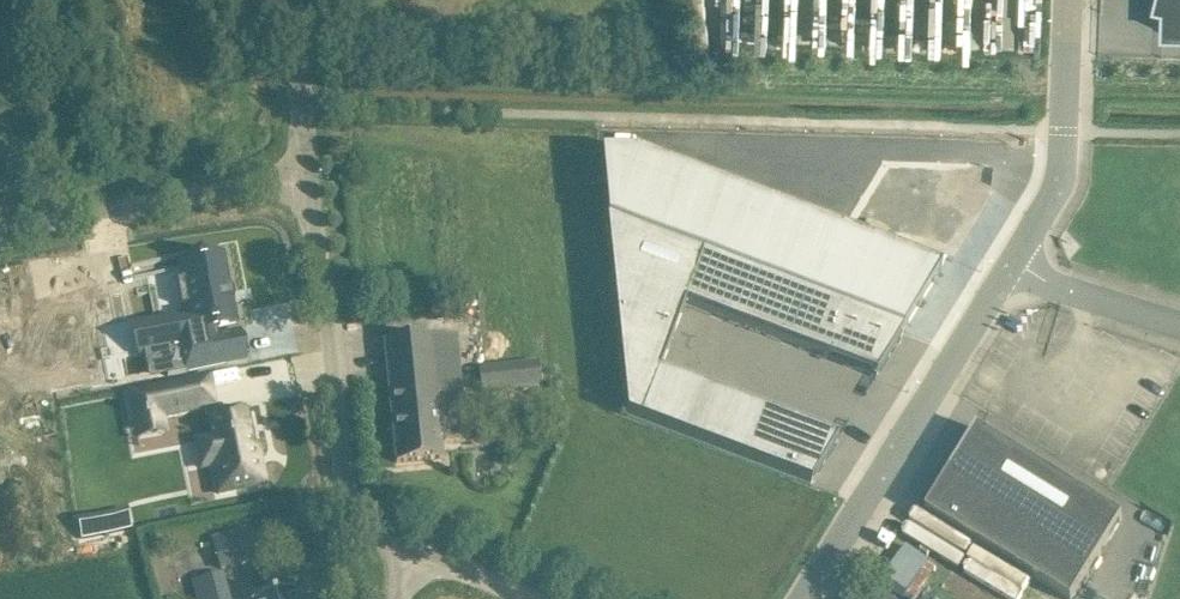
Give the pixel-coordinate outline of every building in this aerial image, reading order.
[(1154,4),(1163,6),(1162,32),(1179,33),(1179,0),(1155,0),(1154,4)] [(853,230),(598,140),(606,196),(916,307),(1008,176),(885,175),(853,230)] [(606,222),(627,416),(810,486),(838,441),(659,374),(685,306),(876,378),(903,334),(606,222)] [(161,349),(146,352),(147,353),(173,348),(177,367),(151,372),(151,374),(166,371),(168,377),(187,373),(187,372),(225,364),(221,343),(215,345),(214,341),(211,329),(236,324),(232,303),(234,302),(234,301),(231,301),(230,296),(233,295),(233,294),(230,294),(223,259),(179,268),(182,283),(177,284),(177,286),(181,285),(185,305),(181,306),(182,308),(186,307),(187,317),(189,322),(180,324),(181,325),(157,330),(161,349)] [(430,338),(430,337),(385,342),(397,464),(443,459),(440,437),(459,435),(456,412),(464,412),(456,335),(430,338)] [(537,365),(486,367),(487,391),(538,389),(537,365)] [(183,384),(128,395),(134,425),(136,424),(135,419),(145,417),(146,419),(151,418),(150,416),(161,414),(162,419),(163,419),(189,414),(183,384)] [(211,439),(196,441),(202,469),(213,467),(219,495),(265,486),(257,447),(254,447),(247,413),(207,421),(211,439)] [(973,427),(923,511),(928,514),(1066,598),(1117,513),(973,427)] [(221,570),(256,560),(248,530),(213,540),(221,570)] [(152,535),(145,544),(155,552),(162,543),(152,535)] [(879,584),(901,598),(904,598),(929,563),(905,547),(879,584)] [(193,598),(227,598),(222,578),(189,587),(193,598)] [(1066,598),(1041,584),(1030,598),(1066,598)] [(868,598),(893,598),(876,587),(868,598)]
